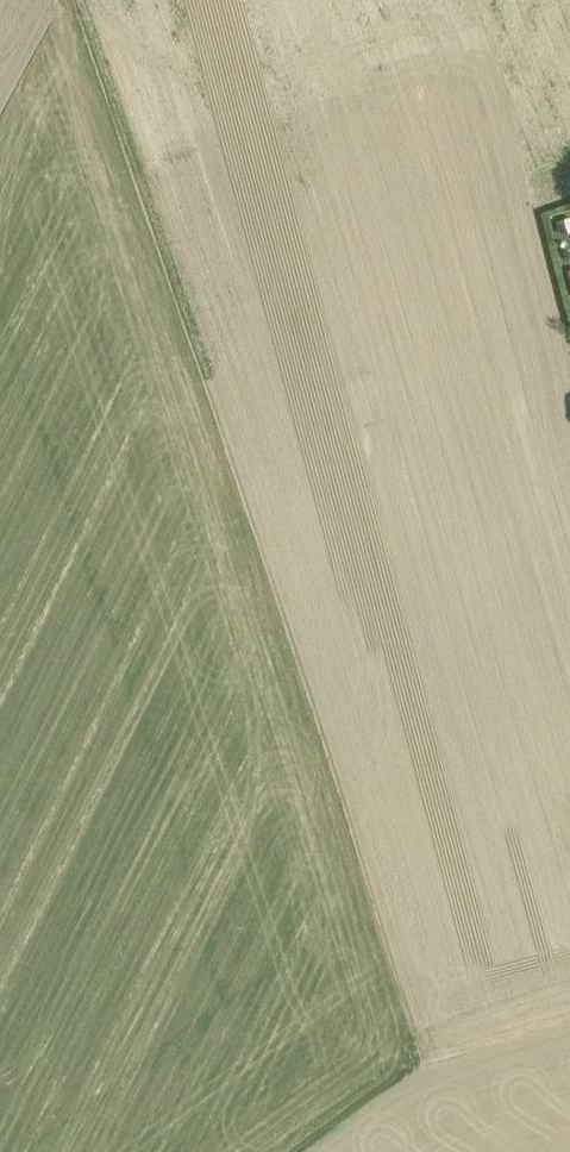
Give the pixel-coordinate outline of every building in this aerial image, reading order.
[(559,223),(562,235),(569,233),(569,220),(559,223)]
